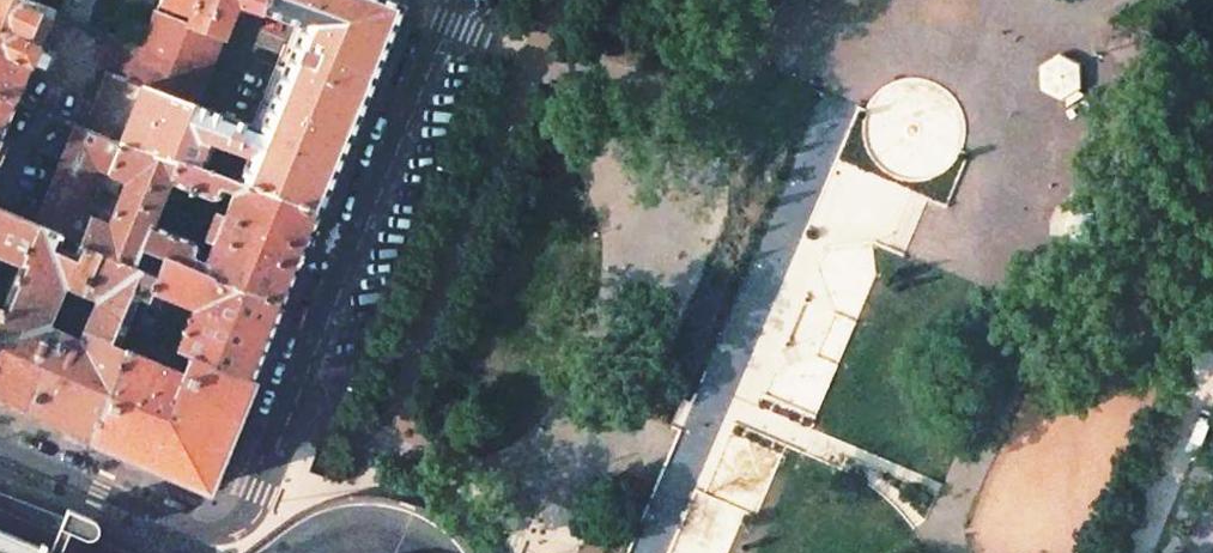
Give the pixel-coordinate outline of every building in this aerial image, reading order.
[(49,54),(38,49),(55,10),(38,2),(32,0),(0,0),(0,94),(16,101),(33,61),(44,66),(49,54)] [(60,12),(87,24),(96,0),(64,0),(60,12)] [(237,181),(319,212),(337,168),(381,59),(403,4),(391,0),(267,0),(262,12),(300,27),(289,52),(283,50),(278,53),(276,56),(279,61),(285,64),(264,116),(230,102),(225,115),(195,103),(141,85),(120,145),(201,168),(217,174),(227,149),(246,157),(237,181)] [(157,11),(143,47),(130,81),(141,85),(195,103),(237,1),(262,12),(267,0),(161,0),(160,1),(191,13),(187,23),(157,11)] [(101,69),(130,81),(143,47),(118,37),(115,45),(111,43),(101,69)] [(1040,66),(1041,89),(1061,99),(1081,87),(1080,64),(1058,54),(1040,66)] [(16,101),(0,94),(0,138),(16,101)] [(49,131),(71,140),(77,127),(55,118),(49,131)] [(164,258),(188,267),(198,271),(281,305),(304,249),(319,212),(237,181),(223,176),(217,174),(201,168),(120,145),(77,127),(71,140),(35,224),(38,225),(98,251),(157,276),(164,258)] [(21,265),(38,225),(35,224),(0,209),(0,257),(21,265)] [(82,291),(98,251),(38,225),(21,265),(2,309),(0,314),(0,400),(4,401),(30,413),(64,332),(47,324),(64,283),(82,291)] [(80,338),(64,332),(30,413),(65,427),(91,438),(134,332),(157,276),(98,251),(82,291),(98,298),(80,338)] [(134,332),(251,379),(263,350),(281,305),(198,271),(188,267),(164,258),(157,276),(134,332)] [(134,332),(91,438),(126,454),(207,488),(251,379),(134,332)] [(96,522),(92,520),(92,519),(67,508),(59,527),(67,530),(84,538),(88,538),(90,539),(93,537),(95,535),(96,533),(97,530),(97,526),(97,524),(96,522)] [(59,527),(49,552),(58,552),(67,530),(59,527)] [(0,537),(0,552),(41,552),(0,537)]
